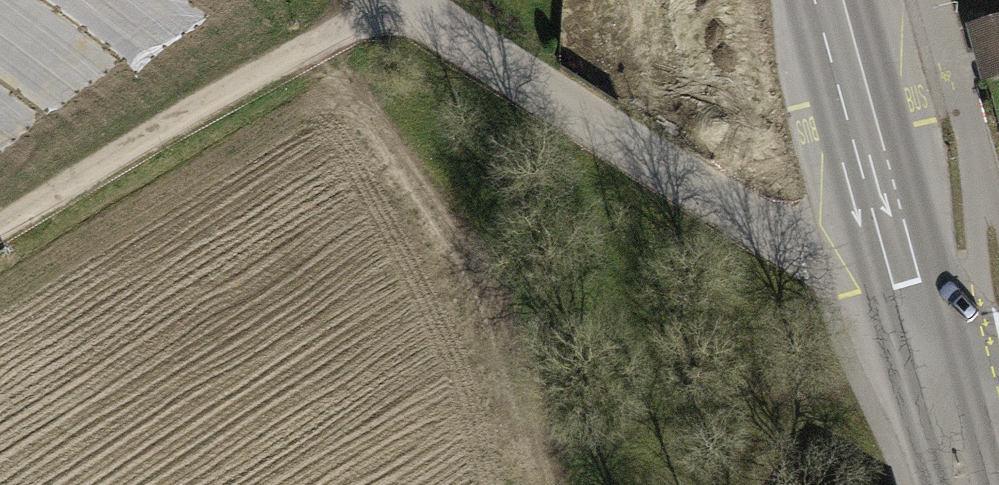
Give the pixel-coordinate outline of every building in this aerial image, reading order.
[(968,29),(982,81),(998,76),(998,20),(968,29)]
